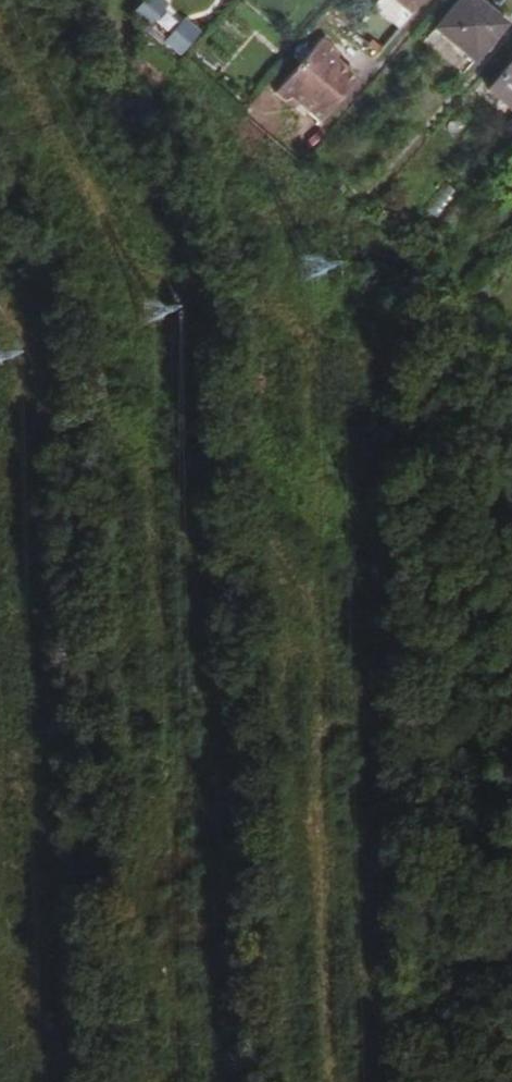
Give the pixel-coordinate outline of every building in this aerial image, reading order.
[(410,13),(421,0),(395,0),(410,13)] [(504,25),(475,0),(460,0),(436,28),(474,61),(504,25)] [(331,48),(321,39),(275,92),(285,101),(290,96),(320,122),(357,78),(327,53),(331,48)] [(489,89),(511,109),(511,62),(489,89)]
